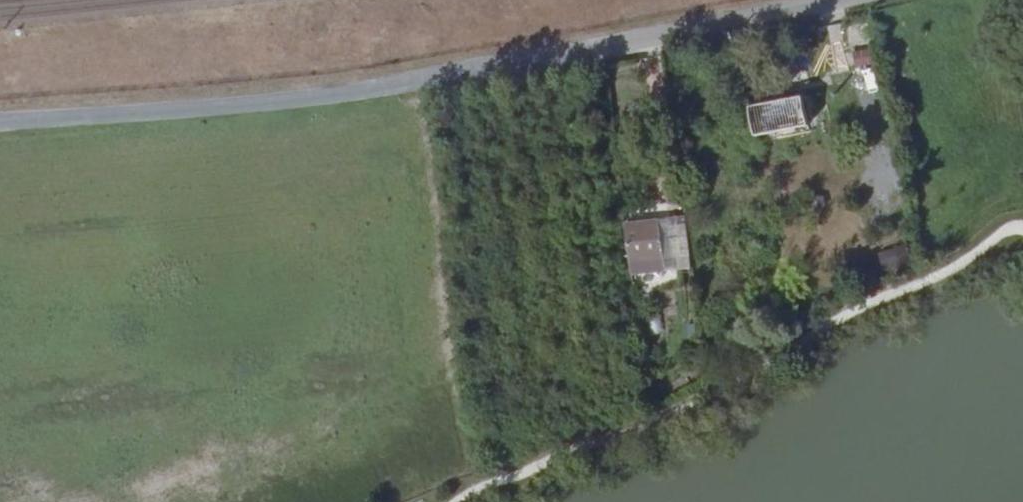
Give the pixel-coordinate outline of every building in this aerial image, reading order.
[(871,66),(871,51),(853,51),(853,67),(871,66)] [(739,91),(744,118),(753,117),(758,138),(784,133),(780,113),(767,115),(762,88),(739,91)] [(733,120),(744,118),(739,91),(715,95),(723,144),(736,141),(733,120)] [(675,229),(687,228),(686,216),(674,217),(675,229)] [(651,221),(658,267),(671,266),(663,219),(651,221)] [(629,271),(658,267),(651,221),(623,224),(629,271)]
